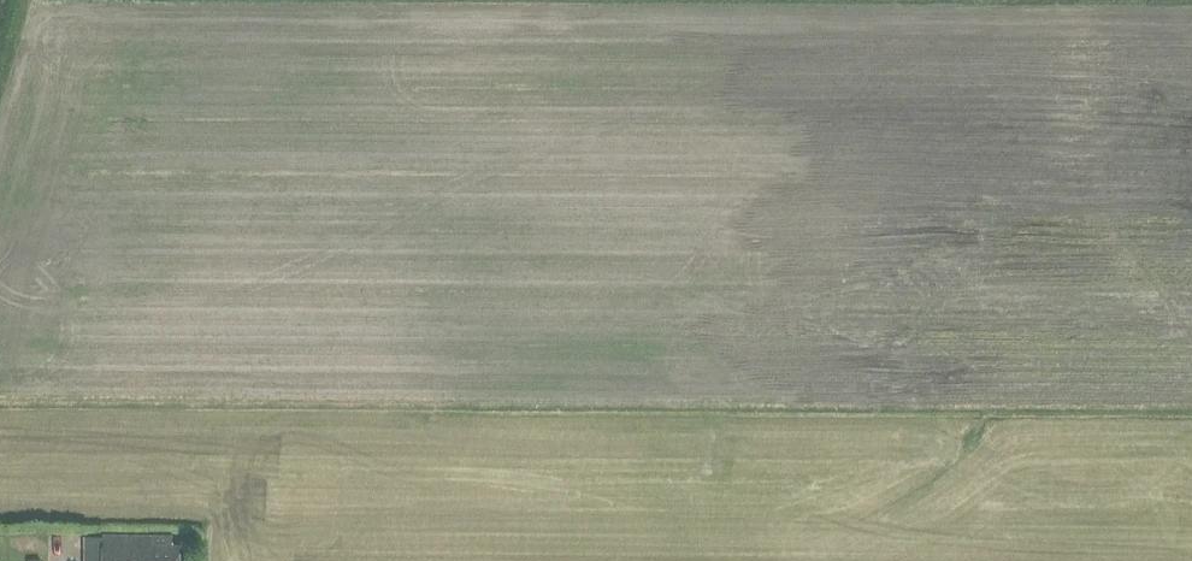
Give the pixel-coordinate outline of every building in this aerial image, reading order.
[(178,542),(172,542),(172,534),(87,533),(87,559),(101,559),(101,560),(178,560),(178,542)]
